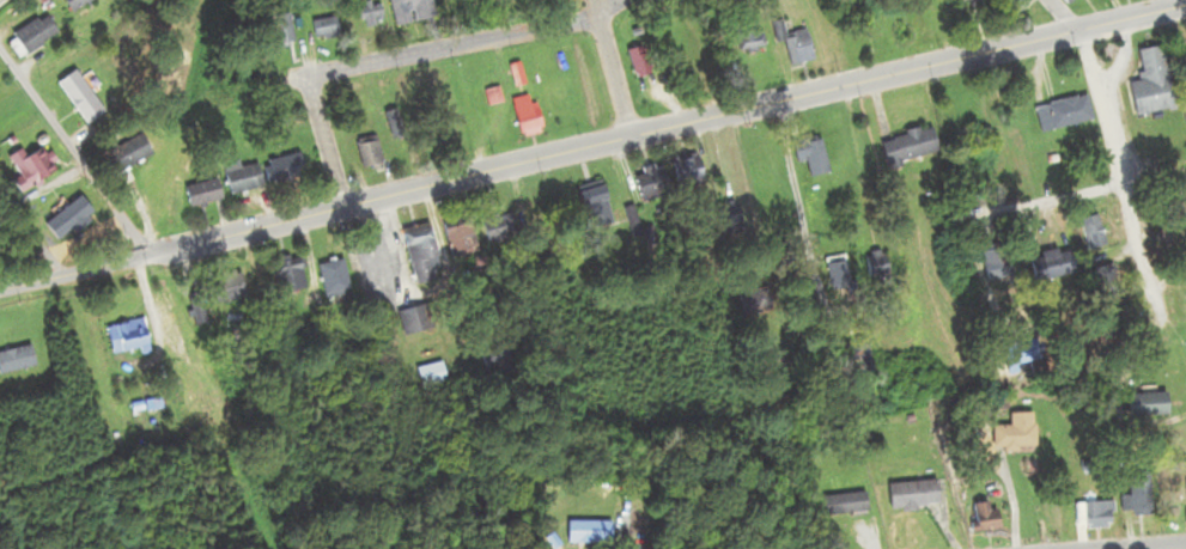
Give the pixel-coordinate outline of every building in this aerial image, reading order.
[(89,0),(59,0),(68,14),(89,0)] [(373,0),(353,6),(360,29),(381,23),(373,0)] [(390,26),(431,19),(428,0),(385,0),(390,26)] [(1019,0),(1000,0),(998,1),(1011,20),(1026,10),(1019,0)] [(261,17),(264,49),(289,46),(286,15),(261,17)] [(54,37),(44,17),(4,36),(13,56),(54,37)] [(308,21),(310,39),(335,36),(333,18),(308,21)] [(736,53),(760,48),(755,22),(731,26),(736,53)] [(788,66),(810,60),(803,30),(780,36),(788,66)] [(1135,51),(1140,81),(1126,83),(1132,116),(1171,109),(1160,46),(1135,51)] [(632,78),(648,74),(642,49),(625,53),(632,78)] [(1180,76),(1185,75),(1185,49),(1175,50),(1180,76)] [(506,65),(510,87),(520,85),(516,63),(506,65)] [(52,82),(82,124),(100,111),(70,69),(52,82)] [(509,98),(515,137),(537,133),(531,95),(509,98)] [(1038,133),(1090,120),(1083,95),(1032,108),(1038,133)] [(935,154),(929,128),(877,139),(883,165),(935,154)] [(147,155),(135,133),(93,155),(105,177),(147,155)] [(378,163),(372,137),(351,142),(357,167),(378,163)] [(826,172),(818,137),(788,144),(793,163),(802,161),(806,177),(826,172)] [(15,188),(54,174),(43,145),(19,154),(17,150),(3,155),(15,188)] [(263,181),(298,179),(297,155),(262,157),(263,181)] [(701,186),(693,155),(667,162),(675,192),(701,186)] [(216,164),(222,194),(258,187),(253,163),(235,166),(234,161),(216,164)] [(634,204),(663,201),(659,168),(631,171),(634,204)] [(217,199),(211,179),(178,188),(184,208),(217,199)] [(582,231),(609,223),(597,185),(571,193),(582,231)] [(75,188),(22,200),(27,223),(80,211),(75,188)] [(437,220),(448,258),(475,251),(464,212),(437,220)] [(516,234),(509,212),(478,222),(485,244),(516,234)] [(1079,218),(1082,249),(1101,246),(1098,216),(1079,218)] [(431,273),(427,229),(402,231),(405,274),(431,273)] [(980,251),(982,280),(1008,277),(1005,248),(980,251)] [(1026,256),(1030,281),(1069,274),(1065,249),(1026,256)] [(885,276),(885,251),(866,251),(866,276),(885,276)] [(828,292),(847,289),(843,255),(823,258),(828,292)] [(270,257),(268,289),(297,291),(300,259),(270,257)] [(313,264),(319,296),(346,290),(339,258),(313,264)] [(1115,296),(1108,265),(1088,269),(1095,301),(1115,296)] [(203,278),(209,304),(242,296),(235,270),(203,278)] [(736,315),(767,312),(765,290),(734,292),(736,315)] [(426,328),(419,304),(393,312),(400,336),(426,328)] [(146,345),(139,318),(101,328),(108,354),(146,345)] [(28,346),(0,351),(0,372),(31,367),(28,346)] [(441,382),(437,362),(411,368),(416,389),(441,382)] [(1124,394),(1124,417),(1162,417),(1162,394),(1124,394)] [(1032,449),(1032,413),(1007,413),(1007,426),(990,426),(990,449),(1032,449)] [(1146,513),(1146,475),(1124,475),(1124,498),(1120,498),(1120,513),(1146,513)] [(885,483),(886,510),(934,509),(933,482),(885,483)] [(863,494),(819,497),(820,515),(864,512),(863,494)] [(1080,527),(1108,527),(1108,502),(1080,502),(1080,527)] [(995,511),(987,511),(987,503),(969,503),(969,532),(995,532),(995,511)] [(563,544),(608,544),(608,522),(563,522),(563,544)]
